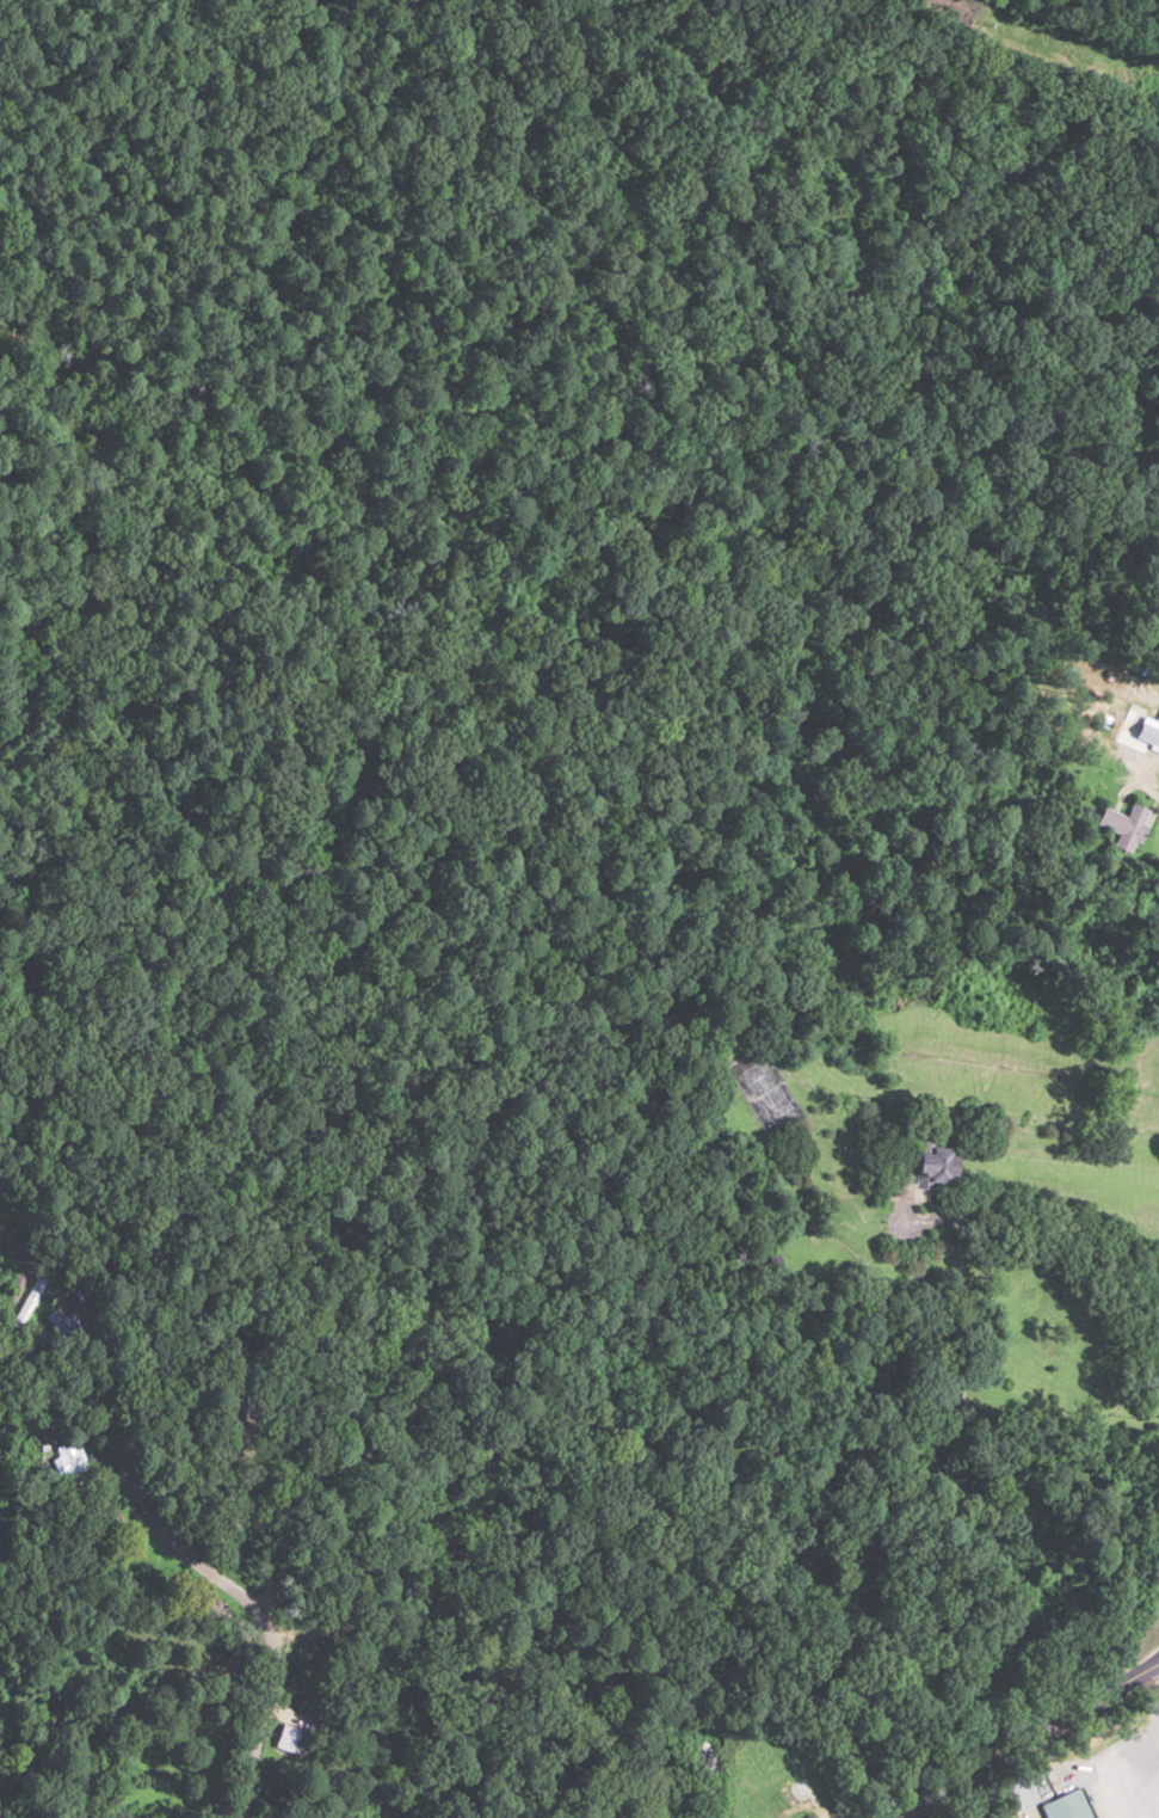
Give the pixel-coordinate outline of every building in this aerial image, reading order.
[(1144,709),(1126,702),(1119,722),(1137,729),(1144,709)] [(1101,806),(1093,823),(1116,833),(1110,846),(1129,854),(1148,810),(1130,802),(1124,815),(1101,806)] [(932,1148),(933,1139),(921,1138),(916,1197),(929,1198),(930,1184),(956,1186),(959,1151),(932,1148)] [(46,1320),(53,1322),(51,1332),(63,1335),(67,1317),(48,1313),(46,1320)] [(60,1473),(81,1473),(81,1445),(60,1445),(60,1473)] [(335,1615),(304,1620),(306,1628),(337,1622),(335,1615)] [(307,1732),(285,1720),(274,1740),(296,1752),(307,1732)] [(1079,1787),(1039,1803),(1045,1817),(1092,1817),(1079,1787)]
